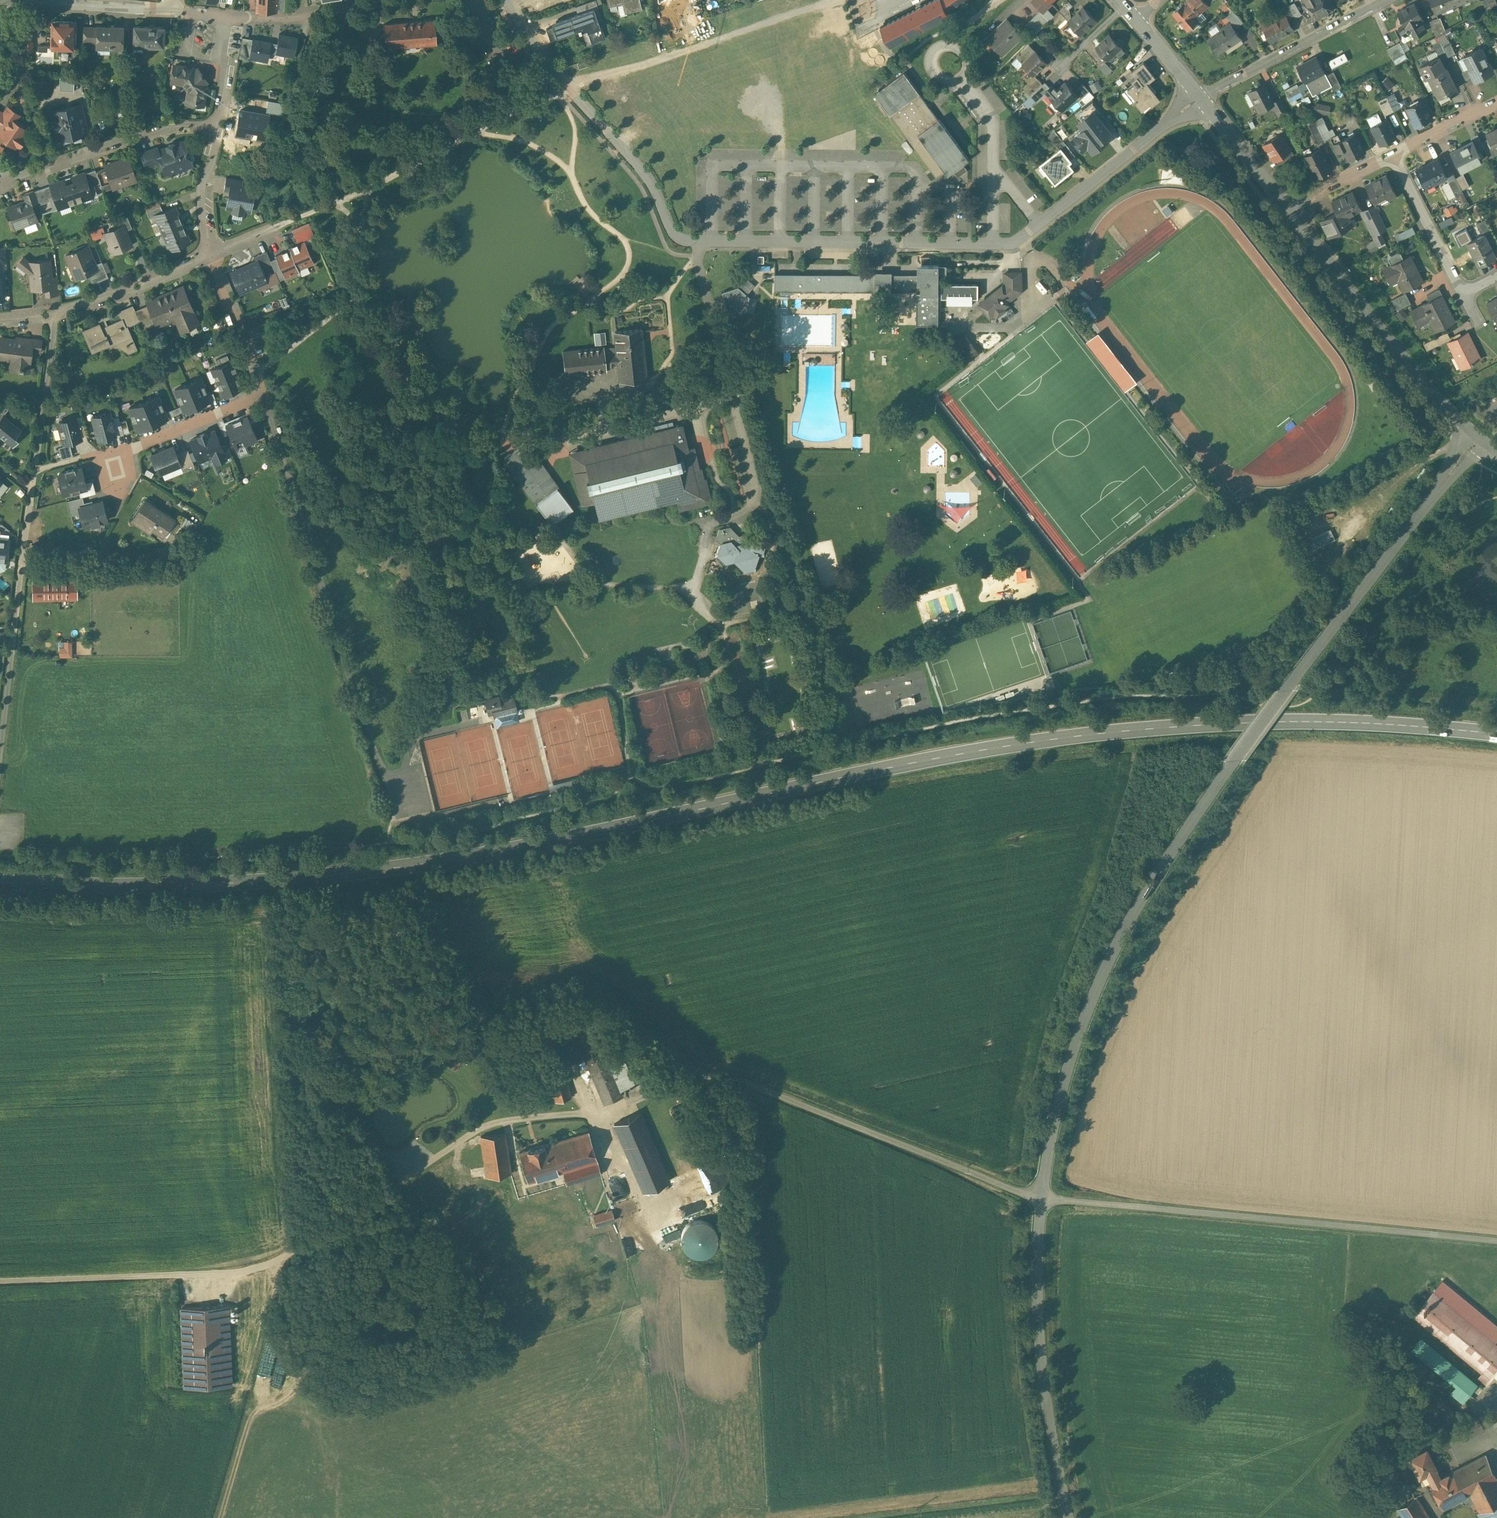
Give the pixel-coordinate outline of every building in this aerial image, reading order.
[(256,11),(275,12),(276,0),(257,0),(256,11)] [(575,5),(577,13),(555,20),(560,34),(577,28),(578,30),(586,28),(591,41),(603,36),(593,8),(597,7),(595,0),(590,0),(575,5)] [(608,5),(625,1),(627,10),(640,7),(638,0),(607,0),(608,5)] [(880,26),(890,45),(949,15),(947,10),(961,0),(933,0),(880,26)] [(1043,10),(1052,1),(1053,0),(1034,0),(1043,10)] [(1183,4),(1194,16),(1208,4),(1204,0),(1187,0),(1183,4)] [(1305,2),(1303,3),(1307,10),(1303,13),(1307,20),(1311,18),(1312,19),(1332,9),(1327,0),(1304,0),(1305,2)] [(1435,12),(1445,9),(1444,8),(1456,3),(1455,0),(1431,0),(1435,12)] [(1486,9),(1491,7),(1488,2),(1488,0),(1482,0),(1486,9)] [(1294,2),(1288,5),(1289,6),(1295,18),(1301,14),(1294,2)] [(1414,3),(1397,11),(1406,27),(1410,25),(1415,35),(1426,30),(1420,19),(1422,18),(1414,3)] [(1194,16),(1183,4),(1173,12),(1187,29),(1197,20),(1194,16)] [(1083,6),(1066,22),(1068,24),(1070,23),(1074,27),(1080,33),(1085,28),(1086,28),(1096,19),(1083,6)] [(1289,6),(1282,10),(1284,15),(1285,15),(1291,26),(1298,22),(1295,18),(1289,6)] [(1242,22),(1232,9),(1225,14),(1236,27),(1242,22)] [(1040,10),(1030,19),(1037,26),(1039,29),(1049,19),(1040,10)] [(1061,13),(1053,21),(1057,26),(1066,18),(1061,13)] [(1284,15),(1272,22),(1269,17),(1260,22),(1263,28),(1259,29),(1264,37),(1267,36),(1270,42),(1284,35),(1294,30),(1291,26),(1285,15),(1284,15)] [(1437,17),(1429,20),(1436,36),(1443,32),(1437,17)] [(990,35),(987,38),(990,40),(1002,53),(1022,34),(1007,18),(990,35)] [(1037,26),(1030,19),(1026,23),(1032,30),(1037,26)] [(75,21),(51,20),(50,46),(66,47),(66,57),(76,57),(76,46),(75,46),(75,21)] [(433,20),(383,24),(385,46),(435,42),(433,20)] [(109,26),(97,25),(96,39),(96,46),(97,46),(97,45),(110,45),(110,51),(121,51),(121,46),(122,26),(114,26),(112,23),(109,26)] [(1230,23),(1221,29),(1222,30),(1208,39),(1217,53),(1240,38),(1230,23)] [(163,26),(134,25),(133,44),(142,45),(162,45),(163,26)] [(97,26),(83,26),(83,42),(90,42),(90,39),(96,39),(97,26)] [(363,27),(352,28),(354,50),(365,44),(363,27)] [(1074,27),(1068,33),(1068,36),(1071,40),(1074,40),(1080,34),(1080,33),(1074,27)] [(24,50),(35,50),(34,29),(22,30),(24,50)] [(984,29),(973,40),(981,49),(990,40),(987,38),(990,35),(984,29)] [(302,36),(279,32),(275,53),(298,57),(302,36)] [(1115,39),(1109,34),(1096,46),(1108,59),(1115,52),(1119,56),(1124,51),(1121,47),(1122,45),(1123,42),(1120,38),(1116,39),(1115,39)] [(274,39),(253,35),(252,38),(249,59),(259,61),(260,55),(271,57),(274,39)] [(252,38),(242,36),(238,57),(249,59),(252,38)] [(1455,52),(1448,38),(1440,42),(1448,56),(1455,52)] [(1440,42),(1439,40),(1432,43),(1440,60),(1448,56),(1440,42)] [(1399,42),(1387,48),(1393,60),(1405,53),(1399,42)] [(1029,44),(1016,56),(1023,63),(1035,50),(1029,44)] [(1480,47),(1463,56),(1464,56),(1465,56),(1470,66),(1469,67),(1474,76),(1482,72),(1483,74),(1492,70),(1480,47)] [(1035,50),(1023,63),(1033,74),(1046,62),(1035,50)] [(1346,51),(1330,59),(1342,82),(1365,71),(1358,57),(1351,61),(1346,51)] [(1316,56),(1297,66),(1305,81),(1324,71),(1316,56)] [(1440,65),(1436,56),(1420,65),(1426,78),(1428,76),(1444,68),(1442,64),(1440,65)] [(1112,69),(1104,61),(1098,66),(1106,75),(1112,69)] [(1138,79),(1127,88),(1136,98),(1134,100),(1142,109),(1150,103),(1151,105),(1159,99),(1154,93),(1155,92),(1147,82),(1155,76),(1143,61),(1131,71),(1138,79)] [(195,70),(193,67),(175,64),(173,72),(171,74),(171,78),(172,80),(172,82),(183,83),(187,90),(186,100),(187,101),(189,103),(193,104),(195,102),(203,103),(206,85),(204,83),(207,81),(197,68),(195,70)] [(1444,68),(1428,76),(1438,96),(1439,97),(1448,92),(1456,88),(1445,68),(1444,68)] [(1324,71),(1305,81),(1313,95),(1331,86),(1331,85),(1326,75),(1324,71)] [(1341,87),(1333,71),(1326,75),(1331,85),(1331,86),(1333,91),(1341,87)] [(890,115),(890,114),(929,169),(936,177),(946,170),(948,173),(968,159),(939,119),(938,120),(919,93),(904,72),(874,93),(890,115)] [(74,76),(60,75),(59,90),(74,91),(74,76)] [(1037,77),(1025,89),(1030,95),(1043,83),(1037,77)] [(1043,83),(1030,95),(1035,100),(1049,86),(1045,81),(1043,83)] [(1065,81),(1050,96),(1062,109),(1078,95),(1065,81)] [(1264,83),(1248,92),(1250,91),(1256,102),(1254,103),(1258,111),(1272,104),(1274,103),(1274,102),(1271,97),(1266,88),(1267,88),(1264,83)] [(1296,83),(1284,90),(1288,97),(1300,91),(1296,83)] [(1394,92),(1387,96),(1394,110),(1401,106),(1394,92)] [(1448,92),(1439,97),(1438,96),(1437,96),(1441,104),(1451,99),(1448,92)] [(1387,96),(1380,99),(1387,114),(1394,110),(1387,96)] [(1092,97),(1081,106),(1085,111),(1079,115),(1082,118),(1092,110),(1093,109),(1097,114),(1102,110),(1092,97)] [(1280,98),(1274,102),(1274,103),(1272,104),(1279,116),(1287,112),(1280,98)] [(1422,99),(1406,107),(1406,108),(1407,107),(1410,114),(1409,115),(1411,117),(1415,126),(1425,122),(1424,121),(1431,117),(1422,99)] [(1331,112),(1332,102),(1317,101),(1316,111),(1331,112)] [(88,133),(81,104),(51,111),(57,139),(88,133)] [(7,105),(3,111),(0,116),(0,125),(2,126),(16,121),(21,114),(7,105)] [(1410,114),(1407,107),(1406,108),(1402,109),(1406,117),(1409,118),(1411,117),(1409,115),(1410,114)] [(1087,125),(1074,135),(1084,147),(1087,145),(1093,151),(1107,140),(1105,137),(1111,132),(1097,114),(1093,109),(1092,110),(1082,118),(1087,125)] [(1387,118),(1371,126),(1380,144),(1396,136),(1387,118)] [(1315,120),(1308,124),(1317,143),(1325,140),(1318,125),(1315,120)] [(2,126),(0,128),(0,138),(16,148),(17,146),(19,148),(26,137),(23,135),(28,128),(16,121),(2,126)] [(1332,127),(1329,129),(1325,122),(1318,125),(1325,140),(1330,137),(1336,134),(1335,134),(1332,127)] [(1486,133),(1494,149),(1496,148),(1496,128),(1486,133)] [(1341,139),(1340,140),(1344,147),(1343,148),(1348,159),(1355,155),(1356,156),(1365,152),(1358,138),(1355,132),(1341,139)] [(1280,133),(1264,144),(1274,160),(1275,160),(1290,149),(1280,133)] [(1336,134),(1330,137),(1337,151),(1343,148),(1344,147),(1340,140),(1341,139),(1337,133),(1335,134),(1336,134)] [(1073,153),(1062,139),(1056,143),(1060,148),(1061,148),(1068,157),(1073,153)] [(1472,141),(1457,148),(1456,148),(1451,151),(1460,169),(1481,159),(1472,141)] [(156,148),(141,153),(145,165),(160,160),(164,173),(176,169),(177,169),(187,166),(188,164),(187,162),(191,161),(193,157),(192,152),(188,150),(187,150),(184,144),(181,142),(175,144),(175,143),(174,143),(174,144),(174,145),(169,146),(168,146),(167,146),(167,147),(157,150),(156,148)] [(1060,148),(1041,163),(1055,181),(1064,174),(1063,174),(1072,167),(1067,161),(1070,159),(1068,157),(1061,148),(1060,148)] [(1320,148),(1304,156),(1314,177),(1331,168),(1320,148)] [(1291,149),(1275,160),(1278,165),(1294,154),(1291,149)] [(115,161),(113,165),(105,167),(110,181),(111,185),(119,182),(123,185),(128,183),(128,182),(135,179),(128,157),(119,161),(117,160),(115,161)] [(1437,158),(1416,168),(1425,186),(1446,175),(1437,158)] [(105,167),(95,171),(99,182),(100,184),(110,181),(105,167)] [(95,171),(95,169),(83,173),(88,186),(99,182),(95,171)] [(99,182),(88,186),(83,173),(72,177),(74,183),(65,186),(63,180),(50,185),(55,198),(39,204),(40,207),(42,213),(69,203),(69,204),(74,202),(77,201),(82,199),(102,192),(100,184),(99,182)] [(1463,173),(1455,177),(1461,189),(1462,189),(1468,185),(1469,186),(1469,185),(1463,173)] [(1386,175),(1371,182),(1366,185),(1375,204),(1396,194),(1386,175)] [(243,180),(225,177),(226,177),(223,190),(229,191),(235,192),(237,185),(241,185),(242,180),(242,181),(243,180)] [(1461,189),(1455,177),(1448,181),(1455,195),(1463,192),(1461,189)] [(50,185),(34,190),(39,204),(55,198),(50,185)] [(241,185),(237,185),(235,192),(229,191),(226,207),(233,208),(232,211),(242,213),(243,210),(249,211),(253,188),(241,185)] [(34,190),(22,194),(24,201),(25,202),(30,200),(33,209),(40,207),(39,204),(34,190)] [(1352,191),(1332,202),(1337,212),(1340,219),(1341,218),(1361,208),(1352,191)] [(24,201),(7,207),(15,229),(23,224),(23,223),(37,218),(33,209),(30,200),(25,202),(24,201)] [(1448,214),(1459,209),(1456,202),(1445,208),(1448,214)] [(160,205),(146,211),(149,218),(155,215),(163,211),(160,205)] [(1168,205),(1163,209),(1167,215),(1173,211),(1168,205)] [(163,211),(155,215),(162,232),(182,224),(174,206),(163,211)] [(1376,208),(1374,206),(1369,209),(1377,224),(1383,221),(1378,209),(1376,208)] [(1369,209),(1362,212),(1372,233),(1379,229),(1377,224),(1369,209)] [(1337,212),(1321,220),(1329,235),(1346,227),(1341,218),(1340,219),(1337,212)] [(126,214),(115,219),(119,229),(124,227),(125,229),(131,226),(126,214)] [(1484,218),(1477,222),(1483,233),(1484,233),(1489,244),(1496,241),(1484,218)] [(308,222),(292,229),(298,243),(304,240),(304,241),(308,239),(306,236),(313,233),(308,222)] [(182,224),(162,232),(169,249),(177,246),(189,241),(182,224)] [(1396,232),(1399,238),(1417,231),(1415,225),(1396,232)] [(119,229),(106,234),(111,246),(113,245),(115,251),(131,245),(125,229),(124,227),(119,229)] [(1379,229),(1372,233),(1378,244),(1385,240),(1379,229)] [(1483,233),(1467,241),(1479,264),(1495,256),(1489,244),(1484,233),(1483,233)] [(298,243),(297,244),(296,243),(296,244),(292,245),(291,245),(292,246),(288,247),(289,249),(298,270),(298,269),(314,263),(304,241),(304,240),(298,243)] [(87,246),(65,255),(69,265),(73,264),(78,277),(91,271),(96,282),(108,277),(101,261),(94,264),(87,246)] [(169,249),(163,252),(166,259),(180,253),(177,246),(169,249)] [(1400,252),(1392,248),(1388,257),(1391,263),(1403,257),(1400,252)] [(286,250),(282,252),(281,252),(275,255),(276,258),(285,277),(299,271),(298,269),(298,270),(289,249),(287,250),(286,250)] [(266,251),(253,256),(256,262),(257,261),(260,268),(271,263),(270,260),(266,251)] [(1391,263),(1383,268),(1388,278),(1396,274),(1404,289),(1423,280),(1418,271),(1417,272),(1414,264),(1410,254),(1403,257),(1391,263)] [(276,258),(270,260),(271,263),(279,280),(285,277),(276,258)] [(48,260),(29,262),(24,268),(30,273),(29,275),(29,279),(31,281),(32,289),(45,287),(50,287),(49,277),(48,260)] [(256,263),(241,269),(240,268),(231,272),(240,292),(266,281),(260,268),(257,261),(256,262),(256,263)] [(938,264),(921,264),(921,275),(920,288),(920,292),(916,292),(916,324),(933,324),(933,293),(938,293),(938,264)] [(1002,285),(979,303),(990,317),(994,314),(995,316),(1005,308),(1004,307),(1008,303),(1003,297),(1012,289),(1012,286),(1018,285),(1018,272),(1004,272),(1004,285),(1002,285)] [(875,275),(774,273),(773,290),(780,290),(780,294),(792,294),(792,290),(875,291),(875,287),(875,275)] [(921,275),(875,275),(875,287),(875,288),(920,288),(921,275)] [(57,277),(49,277),(50,287),(45,287),(46,295),(58,293),(57,277)] [(746,277),(737,286),(721,291),(730,317),(746,311),(749,296),(747,294),(754,284),(746,277)] [(978,283),(941,283),(941,297),(948,297),(954,297),(965,297),(971,297),(978,297),(978,283)] [(166,293),(147,301),(148,304),(154,319),(175,310),(183,328),(197,323),(191,310),(192,310),(183,288),(167,295),(166,293)] [(1444,300),(1438,288),(1427,294),(1430,300),(1433,306),(1444,300)] [(1405,291),(1391,298),(1397,309),(1411,302),(1405,291)] [(1487,301),(1496,319),(1496,296),(1487,301)] [(269,302),(273,310),(283,305),(280,298),(269,302)] [(1430,300),(1410,309),(1416,320),(1427,314),(1435,330),(1454,320),(1444,300),(1433,306),(1430,300)] [(148,304),(134,310),(139,321),(143,330),(156,324),(154,319),(148,304)] [(1404,306),(1397,311),(1403,318),(1409,312),(1404,306)] [(133,307),(119,313),(121,319),(124,327),(139,321),(134,310),(133,307)] [(121,319),(101,327),(99,322),(82,329),(91,351),(108,344),(109,346),(119,342),(125,346),(131,343),(131,342),(132,337),(128,335),(128,330),(124,327),(121,319)] [(640,329),(614,332),(616,354),(603,355),(602,347),(563,352),(565,375),(605,371),(604,365),(617,364),(619,382),(646,379),(640,329)] [(597,344),(608,342),(606,329),(595,331),(597,344)] [(1447,331),(1435,337),(1438,343),(1450,337),(1447,331)] [(1461,334),(1460,331),(1453,335),(1454,338),(1448,341),(1456,355),(1462,366),(1471,361),(1472,363),(1480,358),(1476,350),(1477,350),(1472,341),(1467,332),(1461,334)] [(1099,332),(1087,341),(1124,389),(1136,379),(1099,332)] [(0,338),(0,358),(12,360),(20,369),(28,370),(31,350),(39,351),(41,339),(22,337),(21,337),(17,340),(0,338)] [(1435,337),(1423,342),(1427,349),(1438,343),(1435,337)] [(232,360),(212,369),(222,395),(242,387),(236,373),(237,372),(232,360)] [(201,378),(175,389),(184,410),(210,400),(201,378)] [(167,418),(158,395),(128,408),(137,430),(167,418)] [(0,404),(0,417),(3,414),(11,404),(0,404)] [(110,410),(90,416),(97,441),(117,435),(110,410)] [(3,414),(0,417),(0,437),(12,446),(18,439),(15,436),(21,429),(3,414)] [(246,415),(225,423),(235,447),(257,439),(246,415)] [(56,421),(62,445),(83,440),(77,416),(56,421)] [(656,431),(590,447),(590,450),(573,455),(576,470),(573,471),(581,503),(593,500),(597,514),(675,495),(678,508),(709,501),(706,491),(708,490),(705,478),(704,479),(701,468),(699,468),(694,447),(687,448),(681,425),(669,428),(667,423),(655,426),(656,431)] [(212,429),(191,437),(201,462),(222,454),(212,429)] [(547,469),(527,441),(502,458),(534,503),(535,502),(551,525),(574,509),(558,487),(559,486),(547,469)] [(173,445),(151,454),(152,457),(155,465),(159,475),(181,466),(177,455),(176,453),(174,447),(173,445)] [(187,448),(176,453),(177,455),(181,466),(182,469),(194,465),(187,448)] [(66,471),(58,473),(64,494),(72,492),(79,490),(83,489),(82,484),(85,483),(81,467),(73,469),(66,471)] [(79,507),(84,526),(107,520),(102,501),(79,507)] [(173,520),(144,501),(134,518),(141,522),(138,525),(145,529),(147,525),(163,535),(173,520)] [(738,535),(729,526),(718,528),(716,536),(722,535),(722,537),(717,553),(725,562),(734,559),(744,570),(753,568),(757,554),(761,553),(764,542),(761,538),(750,541),(747,542),(749,538),(745,533),(744,534),(738,535)] [(6,561),(8,540),(9,536),(0,535),(0,560),(6,561)] [(75,581),(34,582),(33,582),(34,595),(33,595),(33,596),(60,595),(60,596),(68,596),(68,595),(76,595),(76,594),(76,582),(76,581),(75,581)] [(64,647),(59,647),(59,656),(72,657),(72,641),(64,641),(64,647)] [(498,694),(484,698),(488,714),(492,713),(493,716),(494,716),(517,710),(513,695),(499,699),(498,694)] [(517,710),(494,716),(497,726),(520,721),(517,710)] [(596,776),(573,781),(575,790),(590,786),(590,788),(598,786),(596,776)] [(599,1043),(581,1000),(562,1008),(604,1103),(622,1095),(620,1090),(633,1084),(615,1043),(608,1046),(606,1040),(599,1043)] [(559,1057),(543,1061),(555,1101),(570,1097),(559,1057)] [(639,1112),(613,1124),(643,1191),(669,1180),(639,1112)] [(588,1131),(553,1141),(563,1174),(566,1184),(600,1173),(588,1131)] [(504,1133),(480,1137),(486,1176),(510,1172),(504,1133)] [(553,1141),(518,1152),(527,1181),(549,1174),(550,1178),(563,1174),(553,1141)] [(732,1176),(725,1159),(705,1167),(715,1190),(727,1186),(725,1179),(732,1176)] [(611,1209),(592,1215),(595,1225),(614,1219),(611,1209)] [(713,1225),(705,1219),(695,1218),(686,1222),(680,1230),(679,1240),(683,1249),(691,1255),(701,1256),(710,1252),(716,1244),(717,1234),(713,1225)] [(1433,1291),(1413,1315),(1482,1372),(1479,1377),(1487,1383),(1496,1371),(1496,1345),(1433,1291)] [(227,1305),(181,1307),(184,1386),(230,1384),(227,1305)] [(1452,1401),(1440,1405),(1445,1420),(1457,1416),(1452,1401)] [(1477,1416),(1458,1426),(1464,1439),(1484,1429),(1477,1416)] [(1427,1449),(1411,1457),(1416,1468),(1420,1475),(1436,1467),(1427,1449)] [(1458,1467),(1470,1492),(1480,1510),(1496,1502),(1496,1476),(1485,1454),(1486,1454),(1485,1453),(1458,1467)] [(1458,1467),(1430,1481),(1434,1489),(1430,1491),(1434,1499),(1439,1497),(1443,1506),(1444,1505),(1443,1505),(1470,1492),(1458,1467)] [(1398,1507),(1405,1517),(1430,1517),(1416,1496),(1398,1507)] [(1480,1510),(1478,1511),(1482,1517),(1496,1517),(1496,1502),(1480,1510)]
